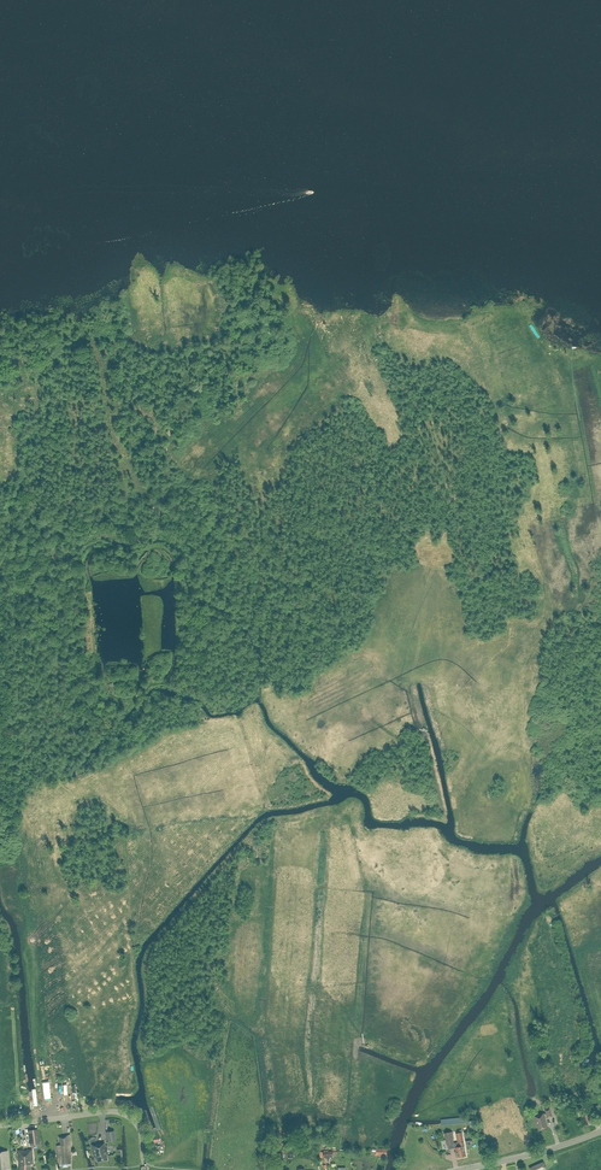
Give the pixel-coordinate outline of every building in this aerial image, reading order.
[(36,1091),(37,1106),(43,1105),(43,1115),(48,1114),(47,1090),(36,1091)] [(587,1116),(588,1121),(597,1118),(593,1102),(583,1105),(584,1110),(578,1112),(580,1118),(587,1116)] [(546,1112),(533,1116),(535,1122),(536,1121),(538,1130),(541,1129),(542,1129),(544,1129),(545,1128),(548,1127),(545,1118),(552,1116),(549,1108),(545,1110),(546,1112)] [(78,1137),(75,1123),(68,1125),(71,1138),(78,1137)] [(40,1144),(38,1128),(27,1130),(28,1133),(30,1142),(29,1142),(29,1145),(40,1144)] [(108,1142),(115,1141),(114,1131),(106,1132),(108,1142)] [(454,1143),(451,1131),(444,1133),(447,1145),(454,1143)] [(458,1143),(459,1142),(460,1147),(455,1147),(458,1158),(466,1156),(464,1146),(465,1146),(464,1141),(462,1132),(456,1133),(458,1143)] [(471,1137),(471,1133),(465,1135),(465,1138),(466,1143),(473,1142),(472,1137),(471,1137)] [(75,1142),(63,1145),(67,1167),(76,1165),(73,1150),(76,1150),(75,1142)] [(92,1145),(94,1157),(96,1156),(97,1161),(107,1160),(106,1154),(107,1154),(107,1149),(106,1149),(105,1149),(104,1143),(92,1145)] [(58,1145),(51,1147),(53,1153),(55,1153),(58,1168),(67,1167),(63,1145),(58,1145)] [(387,1156),(387,1150),(387,1149),(376,1148),(376,1154),(379,1154),(379,1155),(387,1156)] [(32,1149),(18,1151),(20,1169),(30,1169),(30,1164),(33,1164),(32,1149)] [(9,1169),(7,1151),(0,1152),(0,1169),(6,1169),(9,1169)] [(530,1168),(531,1169),(542,1169),(546,1168),(543,1162),(530,1168)]
